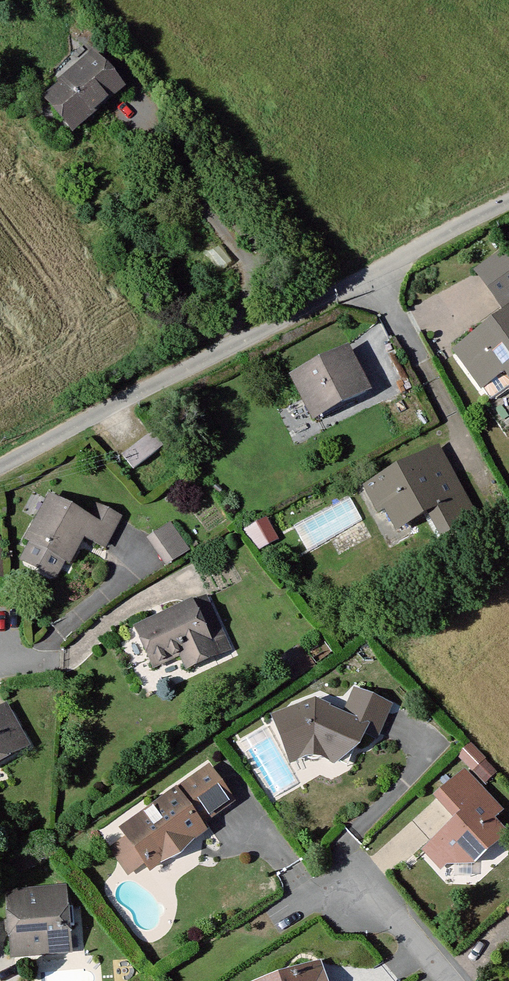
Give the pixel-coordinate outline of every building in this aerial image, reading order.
[(73,130),(120,89),(95,59),(47,100),(73,130)] [(501,305),(508,299),(508,261),(503,252),(476,270),(501,305)] [(492,335),(487,329),(456,351),(482,387),(488,398),(495,400),(508,390),(508,388),(508,382),(503,373),(508,369),(508,323),(492,335)] [(293,379),(312,414),(342,399),(343,403),(368,391),(347,351),(293,379)] [(150,435),(123,456),(133,470),(161,448),(150,435)] [(462,495),(460,496),(438,455),(416,466),(415,465),(368,488),(380,511),(386,508),(394,522),(410,513),(413,520),(427,512),(434,508),(447,534),(474,520),(462,495)] [(87,521),(51,501),(29,540),(33,542),(25,557),(27,563),(48,575),(55,573),(63,559),(67,561),(81,535),(103,547),(119,518),(95,506),(87,521)] [(442,537),(447,534),(434,508),(427,512),(442,537)] [(397,528),(413,520),(410,513),(394,522),(397,528)] [(246,533),(259,548),(274,540),(264,522),(246,533)] [(172,529),(158,539),(175,561),(189,551),(172,529)] [(155,665),(182,653),(189,668),(213,657),(208,646),(222,639),(204,599),(139,630),(155,665)] [(139,635),(128,640),(138,662),(149,656),(139,635)] [(227,650),(222,639),(208,646),(213,657),(227,650)] [(293,679),(313,667),(308,661),(289,673),(293,679)] [(314,703),(275,718),(291,759),(313,751),(335,760),(343,741),(355,746),(362,730),(374,735),(387,705),(356,691),(344,718),(327,710),(325,708),(314,703)] [(25,745),(6,711),(0,714),(0,758),(25,745)] [(335,760),(346,765),(355,746),(343,741),(335,760)] [(482,758),(469,743),(458,754),(472,768),(482,758)] [(230,799),(209,769),(122,831),(129,840),(143,859),(149,867),(165,855),(173,857),(183,849),(185,842),(183,839),(200,827),(197,823),(230,799)] [(498,809),(463,772),(437,796),(458,819),(434,842),(447,856),(450,860),(473,861),(502,833),(488,818),(498,809)] [(183,839),(185,842),(201,830),(200,827),(183,839)] [(143,859),(129,840),(115,850),(129,869),(143,859)] [(434,842),(426,849),(439,863),(447,856),(434,842)] [(10,895),(14,954),(61,952),(60,930),(72,929),(71,910),(64,910),(62,891),(10,895)] [(270,980),(323,980),(318,965),(286,976),(287,979),(281,980),(277,979),(270,980)]
